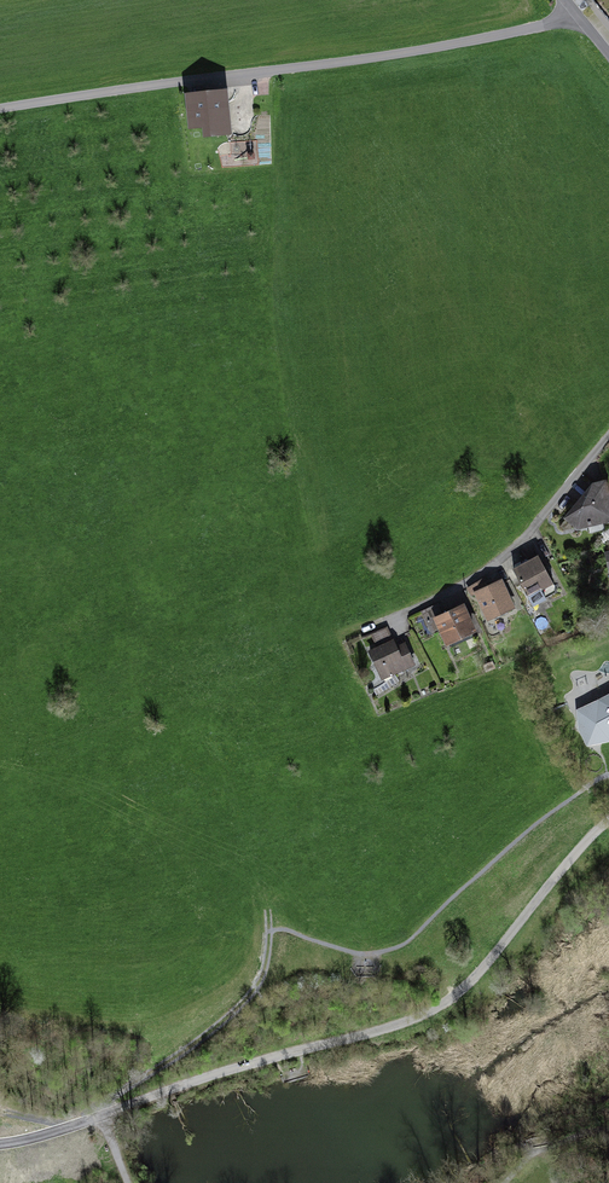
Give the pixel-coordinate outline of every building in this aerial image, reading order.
[(188,92),(190,122),(229,120),(227,90),(188,92)] [(582,525),(608,524),(608,489),(593,491),(573,518),(582,525)] [(536,557),(514,569),(532,603),(554,591),(536,557)] [(515,606),(502,577),(475,590),(489,618),(515,606)] [(477,628),(465,602),(435,616),(447,642),(477,628)] [(372,629),(375,638),(390,633),(387,624),(372,629)] [(394,637),(368,650),(381,675),(414,659),(406,643),(398,646),(394,637)] [(584,711),(591,740),(608,735),(608,704),(584,711)]
